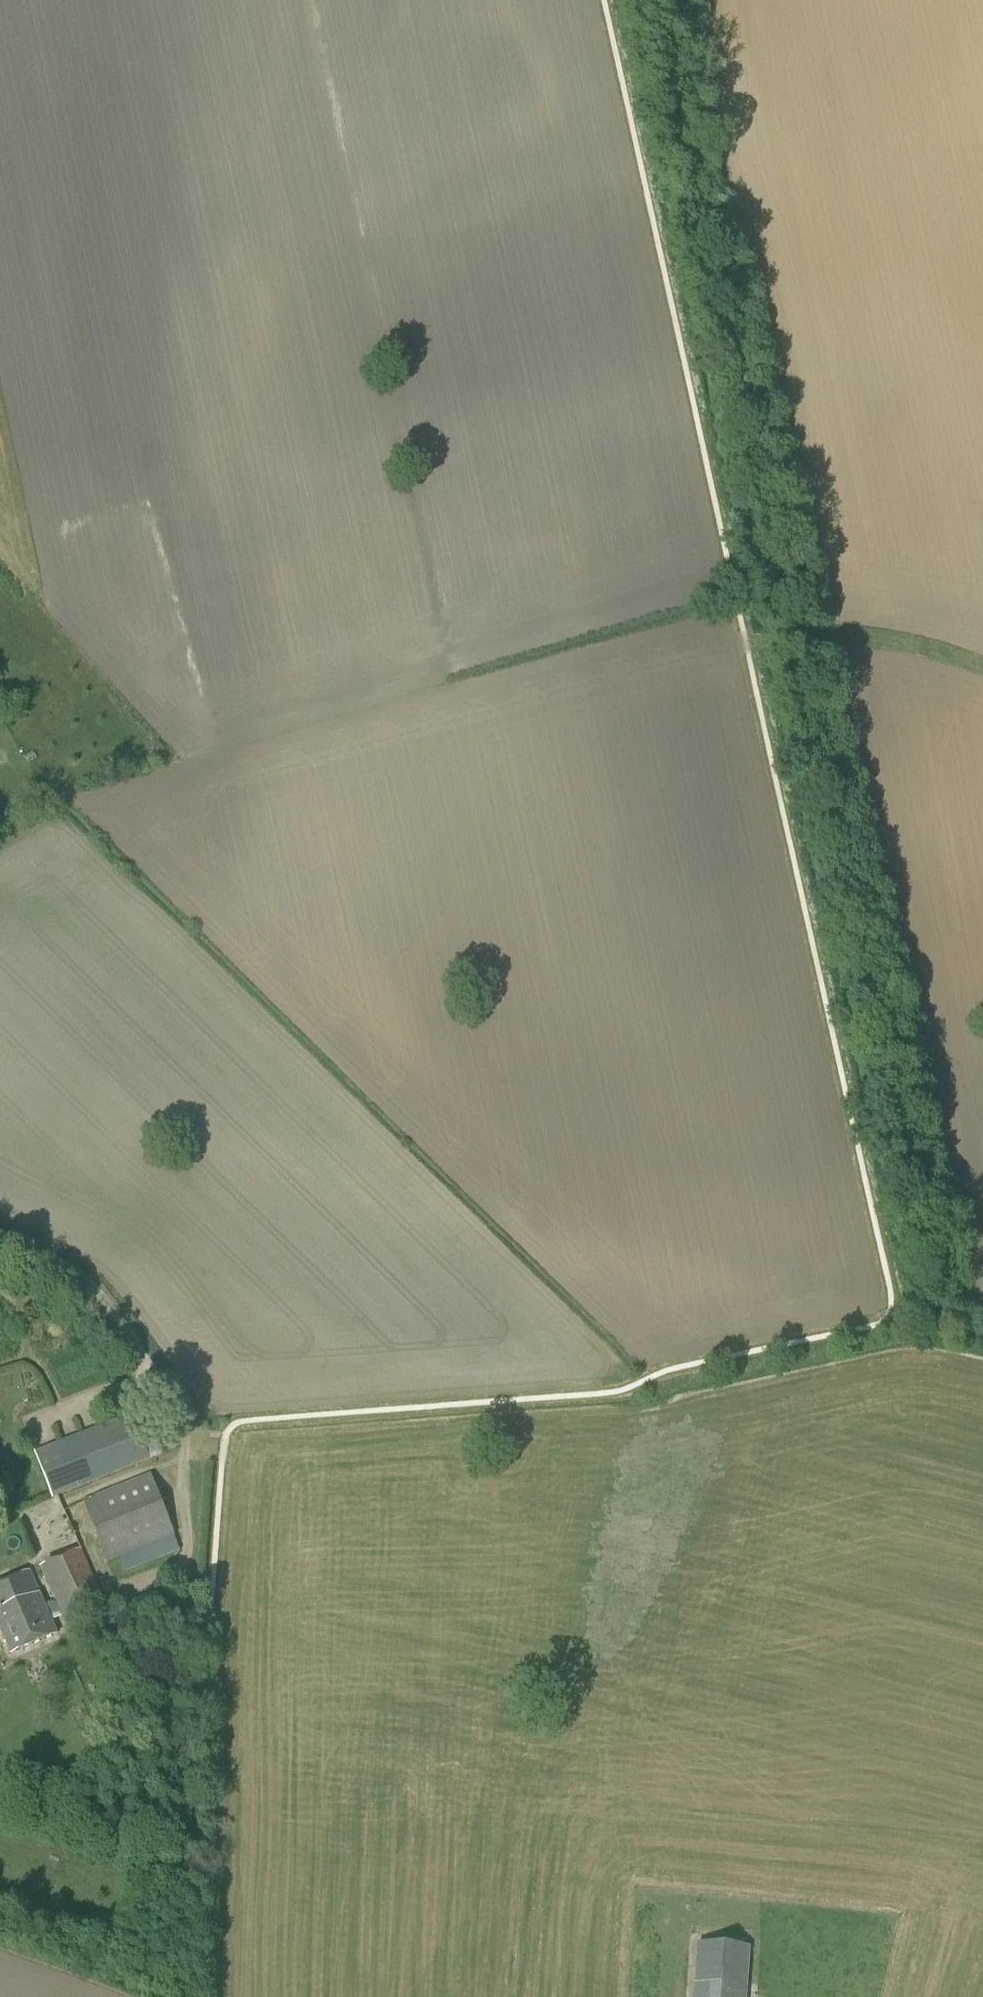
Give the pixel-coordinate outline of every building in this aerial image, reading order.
[(162,1454),(144,1411),(132,1415),(132,1414),(35,1453),(52,1498),(162,1454)] [(125,1573),(180,1552),(151,1473),(83,1501),(107,1562),(120,1559),(125,1573)] [(52,1592),(92,1575),(81,1550),(41,1567),(52,1592)] [(45,1608),(30,1571),(0,1584),(0,1627),(0,1628),(45,1608)] [(92,1575),(52,1592),(63,1617),(103,1600),(92,1575)] [(45,1608),(0,1628),(12,1654),(57,1634),(45,1608)] [(749,1946),(696,1942),(692,1996),(746,1996),(749,1946)]
